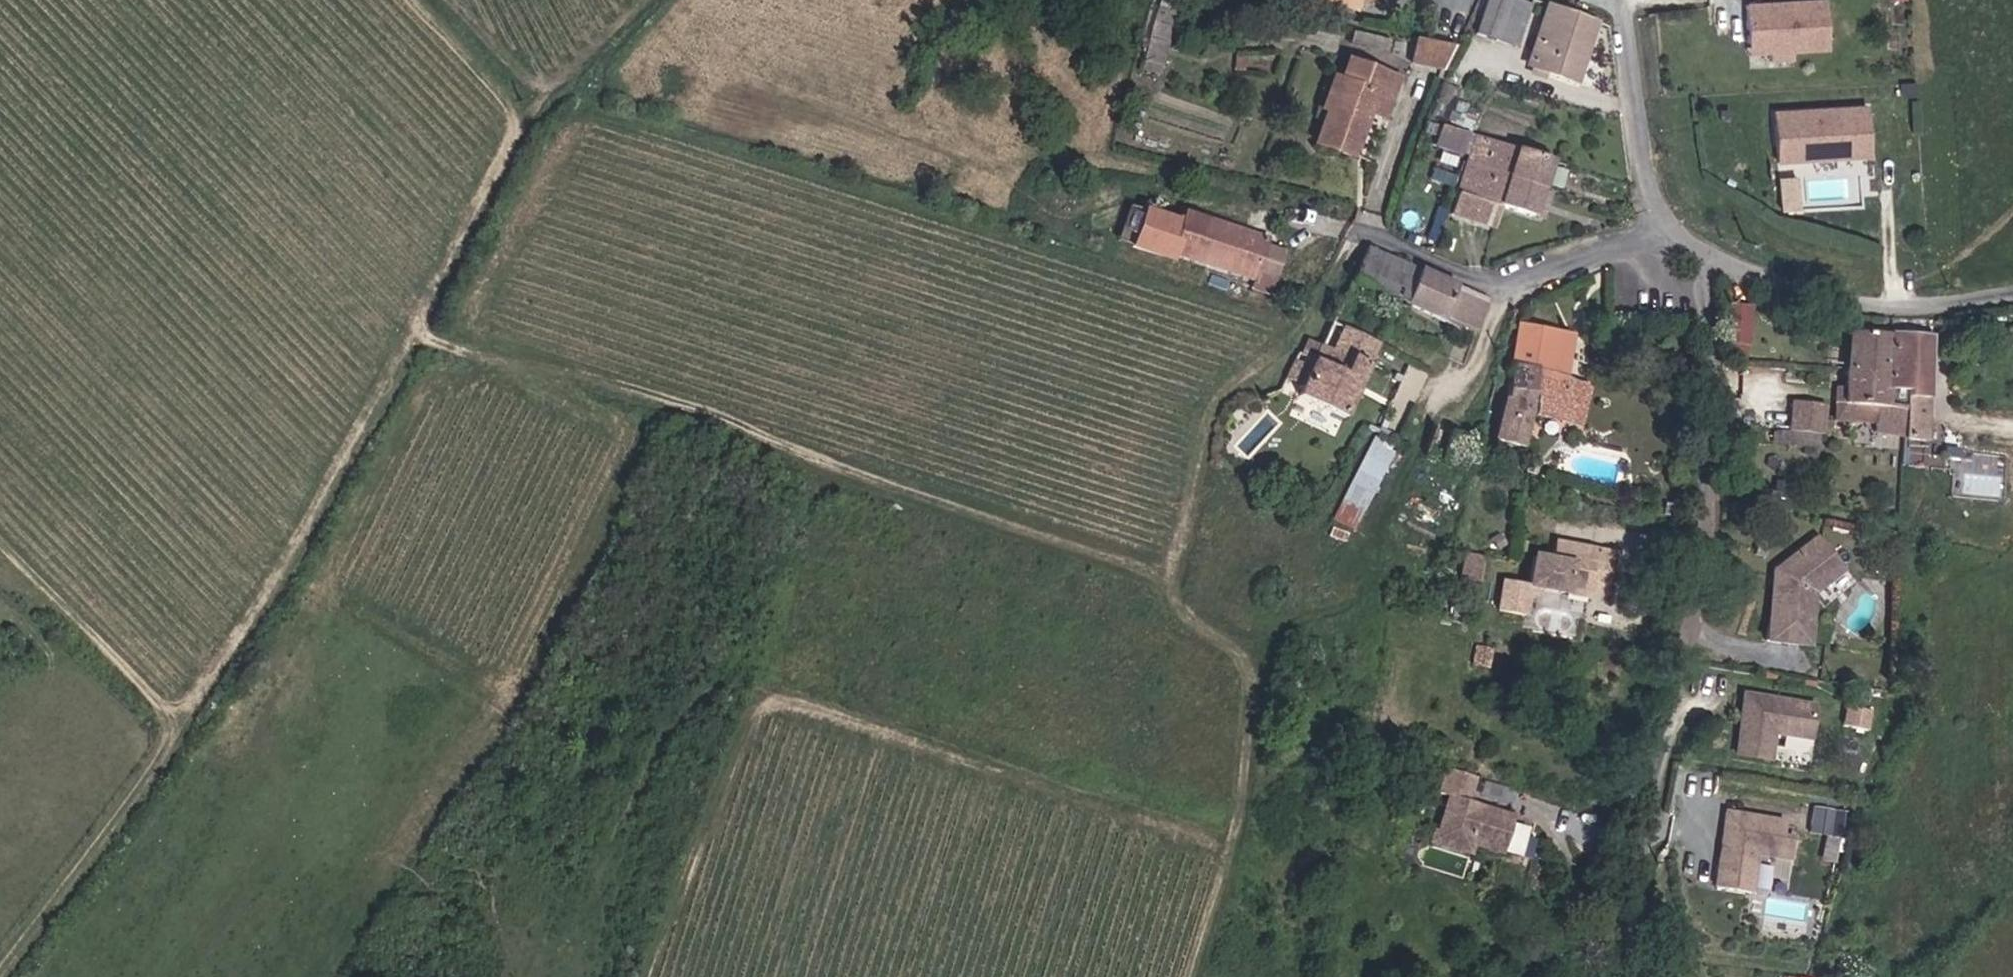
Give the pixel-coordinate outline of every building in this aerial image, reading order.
[(1357,12),(1361,0),(1321,0),(1357,12)] [(1516,48),(1530,4),(1518,0),(1486,0),(1475,34),(1516,48)] [(1741,9),(1746,47),(1756,46),(1768,55),(1791,53),(1826,49),(1820,0),(1816,0),(1741,9)] [(1576,83),(1596,19),(1550,3),(1526,65),(1576,83)] [(1141,48),(1160,53),(1169,18),(1149,14),(1141,48)] [(1447,47),(1411,41),(1407,65),(1440,70),(1447,47)] [(1318,112),(1323,113),(1312,146),(1355,159),(1369,115),(1384,120),(1398,75),(1346,58),(1340,77),(1330,74),(1318,112)] [(1867,104),(1775,115),(1781,164),(1840,157),(1848,146),(1861,144),(1859,122),(1868,121),(1867,104)] [(1872,153),(1868,121),(1859,122),(1861,144),(1848,146),(1840,157),(1872,153)] [(1458,153),(1464,134),(1440,126),(1434,145),(1458,153)] [(1551,156),(1474,134),(1452,212),(1494,225),(1500,204),(1543,216),(1550,192),(1541,190),(1551,156)] [(1779,175),(1779,207),(1796,208),(1796,176),(1779,175)] [(1172,254),(1256,279),(1253,288),(1273,294),(1286,251),(1268,246),(1271,235),(1185,210),(1172,254)] [(1490,301),(1363,245),(1349,277),(1475,333),(1490,301)] [(1710,339),(1746,342),(1749,303),(1714,300),(1710,339)] [(1524,442),(1530,412),(1582,423),(1591,383),(1567,378),(1576,334),(1516,322),(1503,389),(1498,387),(1488,434),(1524,442)] [(1926,436),(1931,333),(1848,329),(1846,375),(1836,375),(1834,431),(1926,436)] [(1343,416),(1368,363),(1349,354),(1341,372),(1311,358),(1294,393),(1343,416)] [(1777,404),(1776,428),(1822,430),(1824,402),(1792,401),(1792,405),(1777,404)] [(1357,529),(1397,445),(1374,435),(1334,518),(1357,529)] [(1839,569),(1811,538),(1771,575),(1766,644),(1808,646),(1811,594),(1839,569)] [(1602,594),(1610,551),(1553,540),(1550,558),(1532,555),(1526,583),(1502,578),(1496,609),(1522,614),(1525,595),(1528,594),(1532,593),(1535,590),(1537,587),(1563,592),(1585,597),(1586,591),(1602,594)] [(1475,583),(1480,557),(1465,555),(1460,580),(1475,583)] [(1811,706),(1741,697),(1733,756),(1765,761),(1769,733),(1806,739),(1811,706)] [(1879,712),(1854,708),(1851,728),(1876,732),(1879,712)] [(1467,799),(1475,775),(1444,765),(1436,790),(1446,793),(1434,831),(1473,843),(1500,851),(1512,812),(1492,806),(1491,812),(1466,804),(1467,799)] [(1492,806),(1467,799),(1466,804),(1491,812),(1492,806)] [(1819,804),(1814,827),(1839,833),(1845,810),(1819,804)] [(1785,820),(1725,812),(1715,888),(1750,893),(1756,853),(1792,858),(1795,836),(1783,835),(1785,820)] [(1434,831),(1430,830),(1428,838),(1470,851),(1473,843),(1434,831)]
